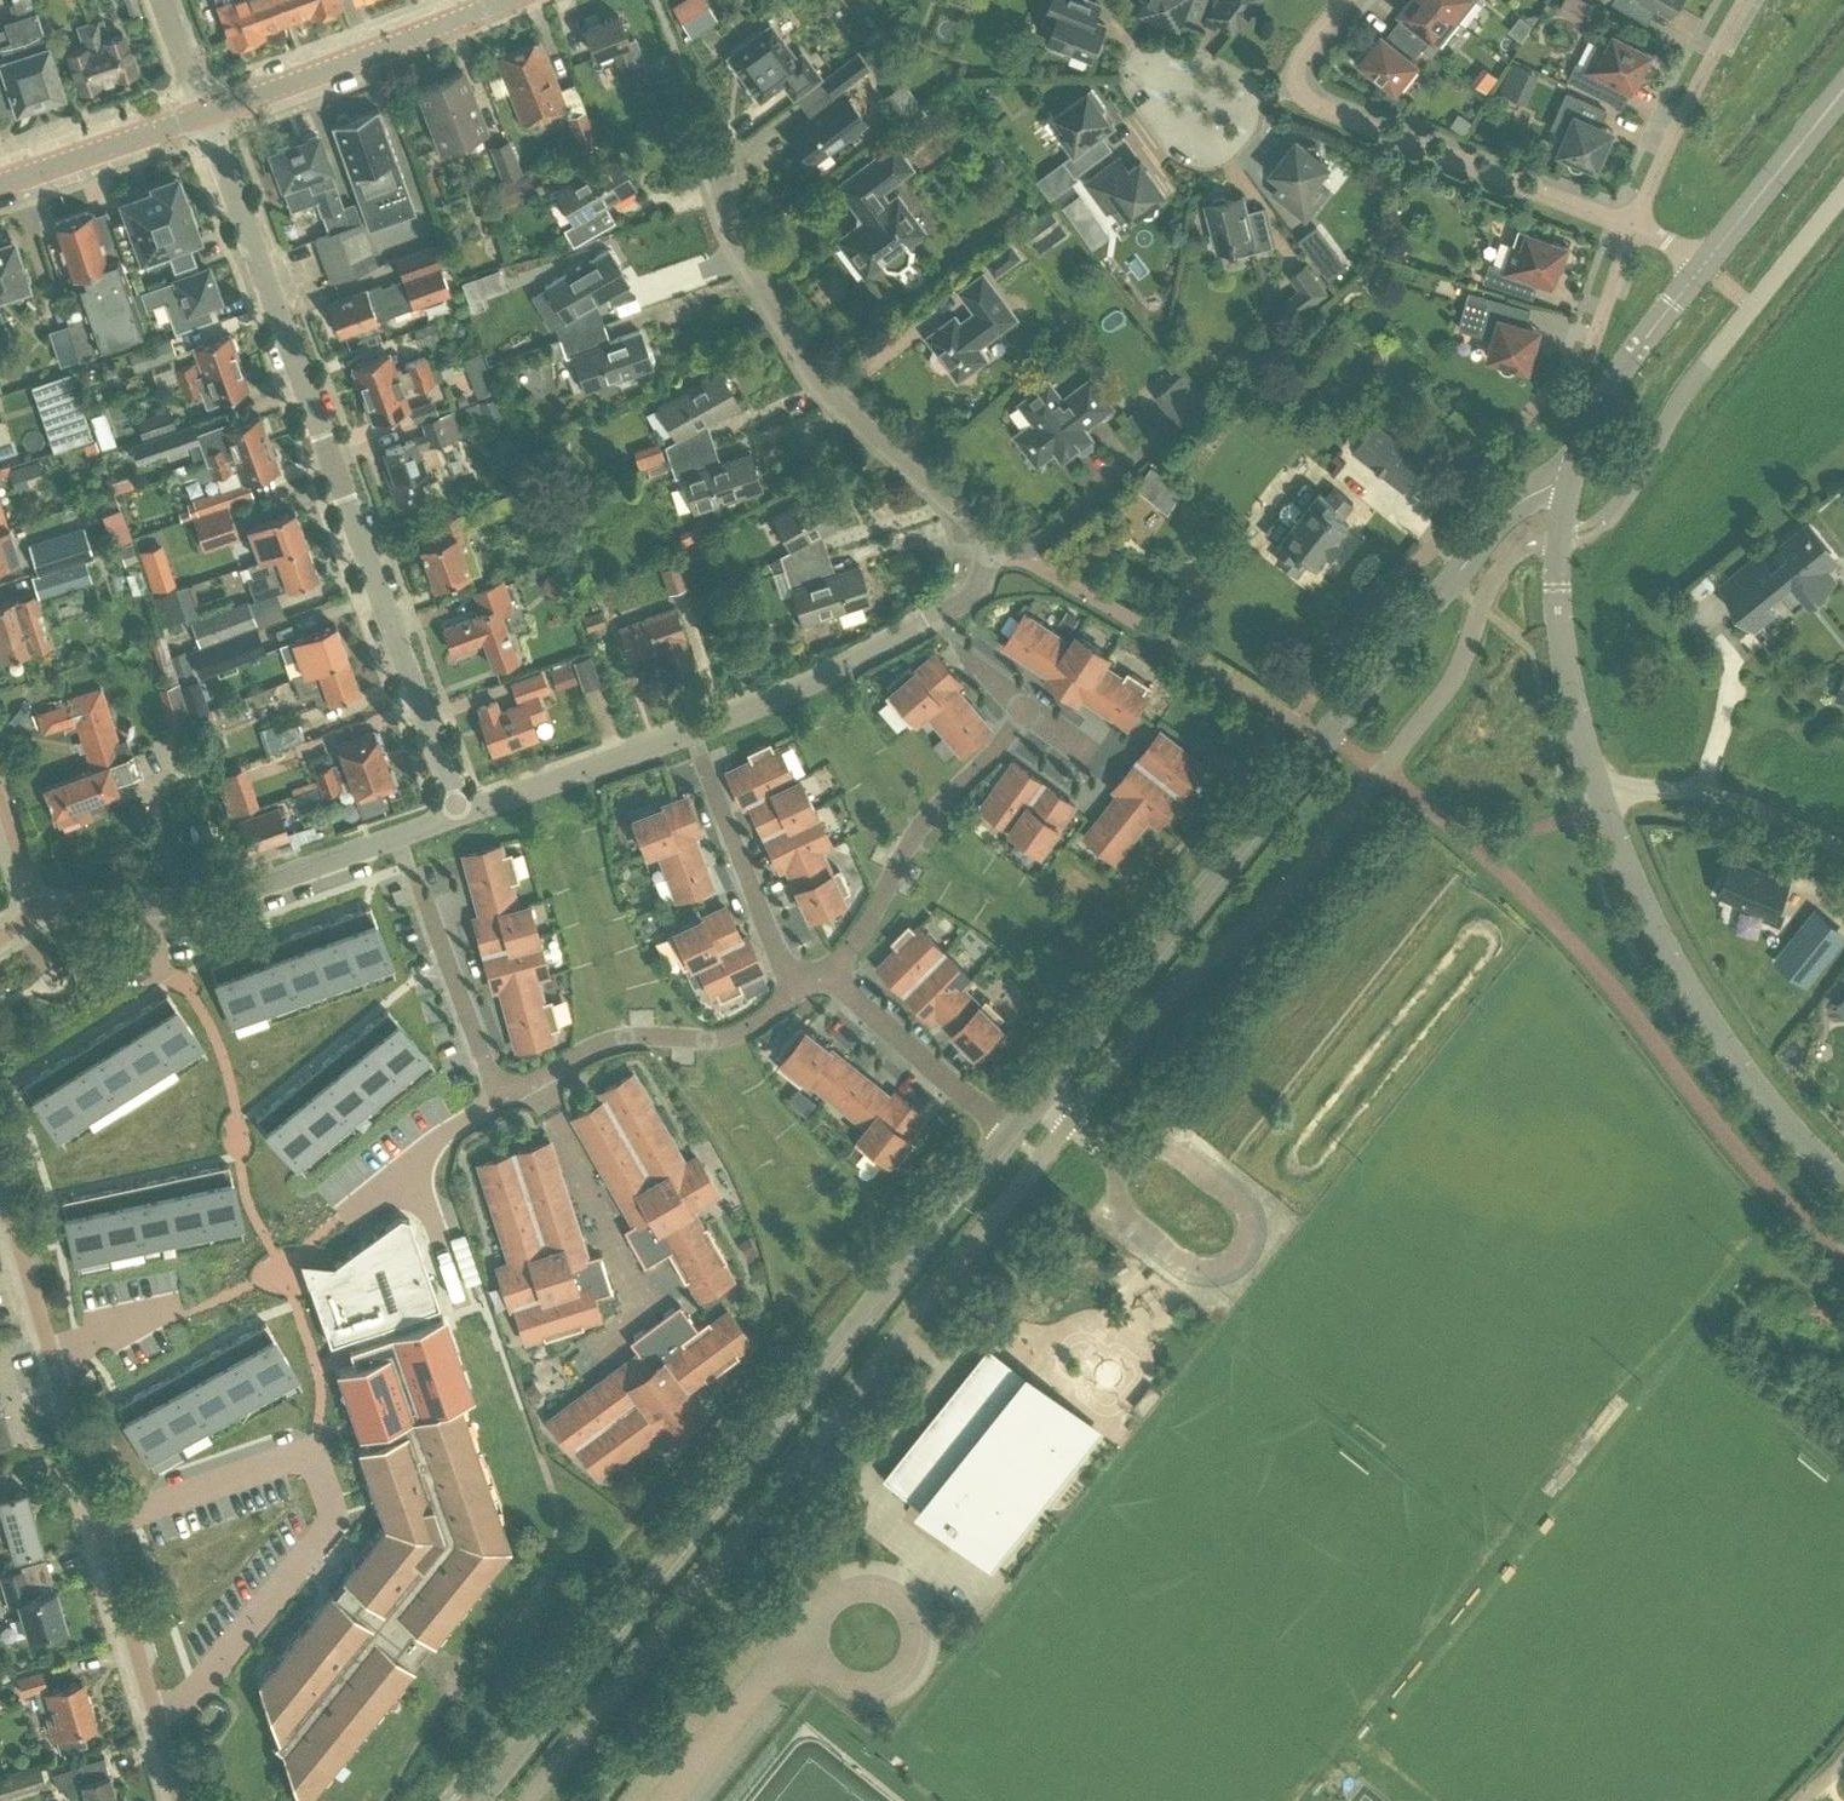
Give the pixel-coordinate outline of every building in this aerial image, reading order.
[(33,0),(13,0),(13,2),(9,3),(14,17),(3,20),(3,21),(6,28),(0,30),(0,115),(16,110),(16,112),(18,111),(64,96),(48,46),(49,45),(37,9),(36,9),(33,0)] [(250,0),(217,0),(234,46),(264,35),(262,30),(250,0)] [(278,0),(250,0),(262,30),(287,21),(278,0)] [(287,21),(311,12),(307,0),(278,0),(287,21)] [(311,12),(313,16),(342,5),(340,0),(307,0),(311,12)] [(706,28),(717,19),(706,0),(681,0),(672,6),(691,39),(706,28)] [(1106,36),(1102,35),(1106,24),(1090,18),(1096,2),(1091,0),(1053,0),(1045,20),(1056,24),(1049,41),(1054,44),(1055,49),(1064,52),(1070,50),(1096,60),(1106,36)] [(1206,0),(1146,0),(1142,9),(1180,23),(1185,11),(1200,16),(1206,0)] [(1232,35),(1234,36),(1261,0),(1218,0),(1207,15),(1232,35)] [(1454,17),(1432,0),(1407,0),(1408,1),(1400,11),(1405,15),(1396,26),(1422,47),(1431,36),(1436,39),(1454,17)] [(1454,17),(1460,21),(1477,0),(1432,0),(1454,17)] [(1614,2),(1648,21),(1656,6),(1671,15),(1677,5),(1681,7),(1684,0),(1615,0),(1614,2)] [(629,39),(618,15),(586,29),(597,55),(611,49),(620,70),(621,70),(627,85),(648,77),(641,62),(645,60),(636,36),(629,39)] [(88,22),(109,80),(121,76),(125,76),(129,75),(132,72),(137,70),(122,33),(110,37),(103,18),(99,19),(88,22)] [(95,85),(109,80),(88,22),(76,26),(84,47),(68,52),(81,90),(85,89),(89,89),(93,88),(95,85)] [(1413,59),(1422,47),(1396,26),(1387,38),(1382,34),(1373,44),(1370,41),(1354,61),(1373,76),(1376,73),(1396,89),(1418,62),(1413,59)] [(770,27),(727,59),(759,101),(781,84),(793,100),(820,80),(808,63),(801,68),(770,27)] [(1643,77),(1654,54),(1614,34),(1607,48),(1599,44),(1588,68),(1578,62),(1570,78),(1604,95),(1611,81),(1631,91),(1640,75),(1643,77)] [(524,124),(567,107),(540,41),(497,59),(524,124)] [(861,52),(862,53),(872,67),(883,59),(871,44),(861,52)] [(820,80),(822,81),(833,96),(870,69),(857,52),(820,80)] [(1490,89),(1503,71),(1490,60),(1476,78),(1490,89)] [(1531,94),(1539,68),(1519,61),(1510,87),(1531,94)] [(441,148),(487,130),(463,71),(418,89),(441,148)] [(674,111),(690,105),(676,71),(661,77),(674,111)] [(1074,154),(1037,180),(1051,199),(1078,179),(1075,174),(1112,147),(1102,135),(1115,125),(1104,110),(1107,108),(1092,88),(1056,114),(1066,127),(1059,133),(1074,154)] [(811,164),(866,123),(844,93),(789,134),(811,164)] [(1597,167),(1613,130),(1600,125),(1607,110),(1568,93),(1553,127),(1568,133),(1560,151),(1569,155),(1569,157),(1568,158),(1568,159),(1569,161),(1569,162),(1569,163),(1570,164),(1571,166),(1572,167),(1574,168),(1576,169),(1578,169),(1580,169),(1582,168),(1584,168),(1586,166),(1587,165),(1587,163),(1597,167)] [(336,116),(339,124),(332,126),(347,167),(368,230),(416,213),(379,109),(375,111),(350,120),(347,112),(336,116)] [(910,130),(926,118),(920,109),(904,121),(910,130)] [(580,151),(598,144),(592,128),(585,110),(568,117),(577,142),(580,151)] [(1459,113),(1450,126),(1463,136),(1473,123),(1459,113)] [(917,157),(945,144),(935,122),(907,135),(917,157)] [(344,206),(331,172),(318,135),(271,153),(292,209),(317,200),(330,233),(314,239),(330,283),(378,265),(361,221),(361,222),(354,202),(344,206)] [(503,182),(523,174),(510,139),(489,147),(498,171),(493,173),(496,182),(503,181),(503,182)] [(1306,145),(1305,146),(1297,140),(1272,171),(1283,180),(1273,192),(1306,219),(1329,190),(1316,180),(1329,165),(1321,159),(1322,157),(1322,155),(1323,153),(1323,152),(1323,150),(1322,148),(1321,146),(1319,145),(1318,144),(1317,143),(1315,143),(1312,142),(1311,143),(1308,144),(1306,145)] [(912,169),(894,144),(882,152),(880,150),(878,149),(873,154),(873,156),(875,158),(837,186),(859,215),(857,225),(837,240),(865,277),(882,264),(885,267),(897,269),(908,261),(910,249),(907,245),(925,232),(897,195),(888,202),(881,192),(912,169)] [(573,246),(615,222),(607,207),(639,189),(619,155),(555,192),(574,223),(563,229),(573,246)] [(1157,201),(1157,200),(1165,193),(1141,161),(1130,169),(1121,156),(1086,181),(1108,211),(1121,202),(1133,217),(1141,211),(1142,212),(1143,213),(1145,214),(1148,215),(1150,215),(1151,215),(1153,214),(1154,213),(1155,213),(1157,211),(1158,209),(1158,207),(1159,206),(1158,204),(1158,202),(1157,201)] [(127,216),(111,222),(123,258),(124,258),(128,268),(145,262),(147,266),(171,257),(176,271),(196,264),(188,242),(199,238),(191,215),(188,216),(183,203),(186,201),(180,183),(178,177),(153,186),(155,190),(122,202),(127,216)] [(1109,236),(1079,195),(1063,207),(1093,247),(1109,236)] [(1211,204),(1207,205),(1212,225),(1208,226),(1214,251),(1236,245),(1238,254),(1273,245),(1263,208),(1247,212),(1243,195),(1232,198),(1227,200),(1222,196),(1214,199),(1211,204)] [(56,226),(55,227),(71,276),(85,319),(69,324),(81,358),(96,353),(147,336),(121,259),(123,258),(111,222),(107,209),(89,215),(88,212),(55,223),(56,226)] [(1309,253),(1326,240),(1316,227),(1299,240),(1309,253)] [(1562,270),(1570,246),(1520,229),(1506,269),(1491,263),(1485,280),(1526,294),(1531,279),(1553,286),(1558,269),(1562,270)] [(28,287),(13,242),(11,243),(6,239),(0,241),(0,297),(28,287)] [(996,278),(1024,257),(1012,240),(984,262),(996,278)] [(1391,240),(1386,256),(1402,261),(1405,252),(1401,243),(1391,240)] [(336,333),(340,331),(341,335),(377,321),(392,315),(391,314),(413,307),(413,308),(450,295),(440,266),(449,263),(442,243),(396,260),(403,279),(381,286),(380,284),(366,290),(330,304),(334,316),(330,317),(336,333)] [(610,250),(547,286),(567,319),(555,326),(559,339),(560,340),(593,328),(586,308),(596,302),(629,284),(610,250)] [(1298,317),(1329,293),(1306,263),(1289,276),(1298,289),(1285,299),(1298,317)] [(220,301),(209,269),(208,268),(140,292),(146,309),(168,301),(174,317),(171,318),(176,332),(212,319),(207,306),(220,301)] [(140,273),(131,276),(137,292),(145,289),(140,273)] [(945,323),(927,336),(936,348),(935,349),(933,355),(933,361),(937,366),(943,368),(949,367),(950,367),(959,379),(987,358),(979,346),(1017,318),(984,273),(960,291),(976,312),(950,330),(945,323)] [(484,306),(481,298),(474,278),(461,283),(472,310),(484,306)] [(1518,366),(1518,364),(1528,367),(1539,328),(1526,325),(1530,309),(1470,292),(1460,327),(1495,337),(1489,356),(1499,359),(1499,361),(1499,362),(1499,363),(1500,365),(1500,367),(1501,368),(1502,369),(1503,370),(1505,371),(1508,371),(1510,371),(1513,371),(1515,370),(1516,368),(1518,366)] [(10,342),(0,310),(0,345),(10,342)] [(236,324),(240,338),(258,333),(254,319),(236,324)] [(463,323),(460,321),(457,321),(453,322),(451,326),(451,329),(453,333),(456,335),(460,335),(463,333),(465,330),(465,326),(463,323)] [(419,344),(438,337),(434,323),(414,330),(419,344)] [(60,365),(81,358),(69,324),(49,330),(60,365)] [(560,340),(548,344),(554,361),(566,357),(573,355),(586,392),(597,388),(600,395),(618,389),(615,381),(654,368),(642,330),(610,341),(599,345),(593,328),(560,340)] [(239,361),(235,350),(238,346),(235,337),(230,335),(229,334),(195,347),(205,374),(239,361)] [(135,371),(144,367),(177,356),(171,339),(170,339),(145,348),(129,354),(131,360),(135,371)] [(400,367),(395,369),(389,353),(353,366),(354,369),(350,372),(353,382),(359,383),(363,394),(399,381),(431,370),(430,369),(426,356),(406,363),(408,369),(401,371),(400,367)] [(249,388),(248,385),(251,382),(248,373),(243,371),(239,361),(205,374),(215,401),(249,388)] [(179,383),(199,376),(194,363),(186,365),(174,369),(179,383)] [(399,381),(363,394),(367,406),(363,410),(367,419),(372,419),(373,421),(409,408),(403,393),(409,391),(407,387),(411,385),(414,390),(436,383),(435,383),(443,380),(438,367),(431,370),(399,381)] [(722,371),(659,406),(677,439),(664,446),(669,461),(699,451),(693,431),(707,424),(741,405),(722,371)] [(1178,427),(1207,404),(1183,373),(1154,395),(1178,427)] [(199,376),(179,383),(184,396),(203,389),(199,376)] [(1063,460),(1078,449),(1080,452),(1085,453),(1093,447),(1095,442),(1091,438),(1092,437),(1085,428),(1113,407),(1091,378),(1063,399),(1049,380),(1020,402),(1034,421),(1015,435),(1037,464),(1056,450),(1063,460)] [(61,390),(10,397),(13,416),(63,409),(61,390)] [(463,391),(455,394),(458,402),(467,399),(463,391)] [(504,418),(496,396),(464,408),(469,421),(483,416),(486,425),(496,422),(504,418)] [(142,438),(144,437),(171,428),(176,426),(169,408),(136,420),(142,438)] [(387,450),(392,465),(382,468),(395,502),(425,492),(418,472),(424,470),(417,451),(430,447),(463,435),(453,410),(420,422),(424,434),(413,438),(413,440),(387,450)] [(208,465),(269,443),(265,432),(268,428),(265,419),(260,417),(259,416),(225,429),(224,425),(197,434),(200,443),(203,451),(204,454),(208,465)] [(1405,490),(1426,462),(1374,421),(1353,449),(1405,490)] [(168,463),(186,457),(179,434),(161,440),(168,463)] [(87,455),(98,451),(94,440),(84,444),(87,455)] [(10,451),(7,441),(0,443),(0,455),(10,451)] [(192,517),(228,504),(254,495),(249,481),(279,471),(278,468),(281,464),(278,454),(273,453),(269,443),(208,465),(213,478),(239,468),(244,481),(225,488),(186,502),(188,509),(178,512),(181,520),(192,517)] [(675,478),(682,475),(694,512),(763,489),(751,451),(720,462),(705,467),(699,451),(669,461),(675,478)] [(15,490),(44,481),(37,460),(9,469),(15,490)] [(1159,505),(1175,485),(1152,466),(1136,486),(1159,505)] [(809,543),(822,536),(856,518),(837,484),(774,518),(791,550),(779,555),(784,570),(815,560),(809,543)] [(1338,538),(1349,524),(1342,518),(1354,502),(1334,487),(1327,496),(1320,490),(1305,510),(1296,502),(1294,502),(1291,501),(1289,501),(1287,502),(1285,503),(1284,504),(1283,505),(1282,507),(1281,509),(1281,511),(1281,513),(1282,514),(1282,516),(1283,518),(1293,525),(1278,544),(1285,550),(1277,559),(1297,574),(1310,559),(1317,564),(1328,551),(1332,554),(1343,541),(1338,538)] [(228,504),(192,517),(204,552),(240,539),(228,504)] [(470,577),(481,572),(469,537),(487,531),(478,507),(470,510),(459,513),(439,521),(418,529),(424,547),(420,548),(427,566),(423,570),(427,582),(433,582),(435,588),(469,576),(470,577)] [(271,558),(306,545),(294,511),(261,523),(251,527),(246,528),(258,561),(248,564),(248,566),(271,558)] [(1763,557),(1759,551),(1718,584),(1754,629),(1775,611),(1766,600),(1790,581),(1807,602),(1837,578),(1829,568),(1839,559),(1806,519),(1779,542),(1780,544),(1763,557)] [(0,530),(0,568),(8,565),(19,562),(8,528),(0,530)] [(38,574),(65,565),(92,556),(83,528),(29,546),(38,574)] [(125,565),(133,562),(138,561),(132,542),(118,547),(121,557),(125,565)] [(255,600),(249,602),(257,624),(257,628),(286,617),(277,592),(285,589),(285,590),(318,578),(306,545),(271,558),(248,566),(252,578),(247,579),(255,600)] [(38,574),(30,577),(39,598),(91,580),(90,576),(98,573),(92,556),(65,565),(38,574)] [(790,589),(791,589),(803,624),(871,602),(860,567),(835,575),(821,579),(815,560),(784,570),(790,589)] [(668,594),(687,587),(678,562),(659,569),(668,594)] [(472,591),(480,613),(474,615),(475,617),(444,629),(452,651),(483,640),(494,668),(517,659),(500,615),(515,610),(503,580),(472,591)] [(161,627),(185,619),(176,590),(152,598),(161,627)] [(32,592),(15,598),(14,597),(0,602),(0,648),(4,659),(49,644),(42,620),(32,592)] [(257,624),(249,602),(248,600),(210,614),(202,617),(190,621),(199,646),(201,645),(218,639),(257,624)] [(668,674),(694,665),(684,637),(687,636),(676,608),(619,629),(630,657),(658,647),(668,674)] [(588,630),(605,624),(601,611),(583,618),(586,627),(588,630)] [(1050,676),(1071,643),(1026,614),(1005,646),(1030,663),(1029,664),(1030,665),(1031,663),(1050,676)] [(314,670),(347,658),(335,625),(292,641),(292,640),(279,644),(286,662),(298,657),(304,673),(304,675),(315,671),(314,670)] [(1729,658),(1741,649),(1727,631),(1715,641),(1729,658)] [(179,682),(171,658),(164,634),(150,639),(162,676),(166,676),(169,685),(159,689),(178,744),(198,737),(179,682)] [(1082,697),(1103,664),(1109,655),(1077,634),(1071,643),(1050,676),(1046,681),(1079,702),(1082,697)] [(928,714),(957,689),(956,687),(961,683),(935,653),(915,671),(910,664),(887,683),(893,690),(886,696),(911,725),(927,712),(928,714)] [(194,655),(180,660),(190,687),(204,682),(194,655)] [(600,684),(590,655),(574,661),(584,690),(600,684)] [(304,675),(304,673),(293,677),(301,700),(314,695),(317,706),(326,703),(327,704),(359,692),(347,658),(314,670),(315,671),(304,675)] [(1103,664),(1082,697),(1101,709),(1100,711),(1101,712),(1102,710),(1127,726),(1148,694),(1145,692),(1149,684),(1128,670),(1123,678),(1103,664)] [(510,682),(518,705),(500,711),(496,701),(479,707),(483,717),(481,718),(494,753),(537,737),(532,723),(546,717),(539,695),(549,692),(542,671),(510,682)] [(94,819),(88,803),(119,790),(116,782),(131,777),(140,773),(133,752),(131,751),(127,738),(119,741),(102,687),(69,698),(70,701),(36,712),(43,733),(77,722),(92,770),(45,788),(55,815),(54,816),(59,827),(80,819),(81,823),(94,819)] [(957,689),(928,714),(962,753),(991,728),(971,705),(973,703),(972,702),(970,704),(957,689)] [(278,737),(301,729),(296,714),(272,722),(278,737)] [(314,734),(337,731),(336,717),(312,719),(314,734)] [(336,763),(314,771),(319,782),(385,759),(381,748),(384,747),(379,733),(375,734),(374,731),(338,744),(346,766),(338,769),(336,763)] [(1138,760),(1181,795),(1205,766),(1161,731),(1138,760)] [(749,804),(799,780),(798,778),(793,781),(777,748),(773,749),(770,742),(746,753),(750,760),(726,772),(743,807),(749,804)] [(385,759),(319,782),(320,786),(323,794),(323,793),(344,786),(342,780),(350,777),(358,800),(365,797),(379,792),(395,786),(394,786),(398,784),(393,770),(389,771),(385,759)] [(1158,825),(1181,795),(1138,760),(1114,789),(1119,793),(1149,818),(1158,825)] [(1012,829),(1044,783),(1014,761),(981,807),(1012,829)] [(1809,777),(1800,785),(1818,803),(1826,794),(1809,777)] [(764,837),(815,813),(799,780),(749,804),(764,837)] [(1044,783),(1012,829),(1042,851),(1075,805),(1044,783)] [(1116,860),(1149,818),(1119,793),(1105,811),(1104,809),(1103,811),(1104,812),(1086,835),(1116,860)] [(646,853),(657,849),(693,835),(699,833),(685,797),(633,817),(646,853)] [(248,854),(288,839),(278,806),(236,821),(248,854)] [(785,867),(820,850),(830,845),(815,813),(764,837),(780,870),(785,867)] [(322,830),(332,827),(328,815),(319,819),(322,830)] [(693,835),(657,849),(676,899),(712,885),(693,835)] [(480,916),(517,906),(511,883),(519,881),(511,852),(503,854),(500,846),(463,856),(480,916)] [(1734,848),(1715,884),(1773,915),(1792,879),(1734,848)] [(820,850),(785,867),(808,915),(843,899),(842,895),(850,891),(839,868),(831,872),(820,850)] [(483,954),(537,939),(528,903),(517,906),(480,916),(474,918),(483,954)] [(695,960),(740,939),(725,906),(666,934),(682,967),(695,960)] [(1773,959),(1805,984),(1843,934),(1843,932),(1813,908),(1773,959)] [(385,914),(352,925),(372,982),(404,971),(385,914)] [(905,992),(945,953),(918,926),(915,929),(909,923),(891,941),(897,947),(879,966),(905,992)] [(352,925),(319,937),(339,994),(372,982),(352,925)] [(746,936),(740,939),(695,960),(712,995),(716,993),(720,1001),(743,990),(739,982),(763,971),(746,936)] [(319,937),(286,948),(306,1005),(339,994),(319,937)] [(493,990),(499,988),(536,978),(547,975),(537,939),(483,954),(493,990)] [(286,948),(253,960),(273,1016),(306,1005),(286,948)] [(936,1014),(964,987),(971,979),(945,953),(905,992),(932,1019),(936,1014)] [(253,960),(220,971),(240,1028),(273,1016),(253,960)] [(536,978),(499,988),(516,1049),(553,1039),(551,1030),(559,1028),(551,999),(543,1001),(536,978)] [(964,987),(936,1014),(980,1059),(1008,1031),(999,1022),(1005,1016),(987,998),(980,1004),(964,987)] [(153,1014),(184,1065),(214,1047),(183,996),(153,1014)] [(123,1032),(155,1083),(184,1065),(153,1014),(123,1032)] [(400,1014),(373,1035),(410,1082),(438,1061),(400,1014)] [(851,1064),(801,1024),(777,1054),(783,1060),(778,1067),(801,1085),(807,1078),(827,1094),(851,1064)] [(123,1032),(94,1050),(125,1101),(155,1083),(123,1032)] [(373,1035),(346,1057),(383,1104),(410,1082),(373,1035)] [(95,1120),(125,1101),(94,1050),(64,1068),(95,1120)] [(346,1057),(318,1078),(355,1126),(383,1104),(346,1057)] [(867,1127),(892,1096),(851,1064),(827,1094),(867,1127)] [(95,1120),(64,1068),(34,1086),(65,1138),(95,1120)] [(604,1101),(572,1119),(632,1222),(623,1228),(644,1265),(667,1251),(685,1282),(688,1280),(699,1298),(732,1279),(723,1263),(727,1261),(706,1225),(703,1228),(692,1209),(718,1194),(696,1156),(684,1163),(633,1074),(599,1093),(604,1101)] [(318,1078),(291,1100),(328,1147),(355,1126),(318,1078)] [(892,1096),(867,1127),(868,1127),(855,1142),(885,1166),(891,1160),(897,1165),(916,1142),(909,1136),(926,1116),(895,1091),(892,1096)] [(291,1100),(263,1122),(301,1169),(328,1147),(291,1100)] [(582,1323),(599,1317),(593,1299),(611,1293),(599,1255),(588,1259),(549,1142),(478,1165),(510,1263),(497,1267),(510,1308),(515,1307),(526,1341),(543,1336),(544,1340),(584,1327),(582,1323)] [(241,1167),(207,1174),(218,1233),(253,1226),(241,1167)] [(207,1174),(173,1180),(184,1239),(218,1233),(207,1174)] [(173,1180),(138,1187),(150,1246),(184,1239),(173,1180)] [(138,1187),(104,1194),(116,1253),(150,1246),(138,1187)] [(104,1194),(70,1200),(81,1259),(116,1253),(104,1194)] [(257,1682),(277,1740),(273,1744),(281,1750),(298,1800),(305,1800),(413,1667),(408,1663),(428,1639),(433,1643),(509,1549),(510,1550),(510,1548),(509,1548),(459,1404),(460,1403),(470,1399),(464,1380),(457,1382),(447,1355),(454,1353),(452,1345),(442,1317),(436,1318),(434,1312),(440,1310),(411,1223),(401,1220),(337,1265),(300,1262),(308,1285),(310,1285),(332,1348),(350,1341),(352,1349),(356,1359),(357,1364),(339,1371),(346,1390),(352,1388),(362,1415),(355,1417),(362,1437),(368,1435),(371,1445),(358,1449),(358,1451),(359,1450),(385,1526),(384,1526),(384,1527),(385,1528),(343,1580),(348,1584),(337,1597),(332,1593),(259,1683),(259,1682),(257,1682)] [(463,1234),(461,1234),(451,1238),(450,1238),(466,1285),(467,1285),(480,1280),(463,1234)] [(673,1301),(688,1292),(669,1257),(654,1266),(673,1301)] [(631,1341),(639,1352),(548,1420),(571,1451),(576,1447),(598,1476),(661,1429),(669,1440),(704,1414),(686,1389),(703,1377),(706,1380),(739,1356),(736,1352),(751,1342),(728,1311),(711,1323),(708,1320),(698,1327),(680,1304),(631,1341)] [(273,1321),(243,1337),(272,1390),(280,1385),(290,1403),(327,1380),(342,1364),(356,1359),(352,1349),(334,1356),(323,1369),(294,1386),(291,1380),(302,1373),(273,1321)] [(212,1354),(241,1407),(272,1390),(243,1337),(212,1354)] [(883,1478),(920,1508),(917,1512),(991,1571),(1102,1433),(1028,1373),(1026,1375),(989,1346),(883,1478)] [(212,1354),(182,1371),(211,1424),(241,1407),(212,1354)] [(211,1424),(182,1371),(151,1388),(180,1440),(211,1424)] [(536,1404),(550,1396),(540,1381),(526,1389),(536,1404)] [(120,1405),(149,1457),(180,1440),(151,1388),(120,1405)] [(14,1445),(0,1397),(0,1449),(14,1445)] [(0,1492),(0,1543),(1,1546),(9,1543),(13,1557),(43,1548),(26,1491),(2,1498),(0,1492)] [(18,1603),(28,1637),(65,1627),(55,1590),(33,1597),(25,1568),(0,1575),(0,1580),(8,1606),(18,1603)] [(22,1695),(36,1691),(47,1688),(42,1669),(16,1676),(22,1695)] [(47,1688),(36,1691),(41,1709),(46,1707),(54,1736),(55,1736),(60,1752),(87,1744),(83,1728),(94,1725),(81,1681),(48,1691),(47,1688)] [(109,1776),(110,1776),(104,1756),(79,1763),(80,1765),(53,1773),(58,1790),(66,1788),(70,1800),(85,1796),(87,1800),(116,1800),(109,1776)] [(40,1770),(16,1777),(16,1776),(0,1781),(0,1796),(20,1789),(44,1782),(40,1770)]
